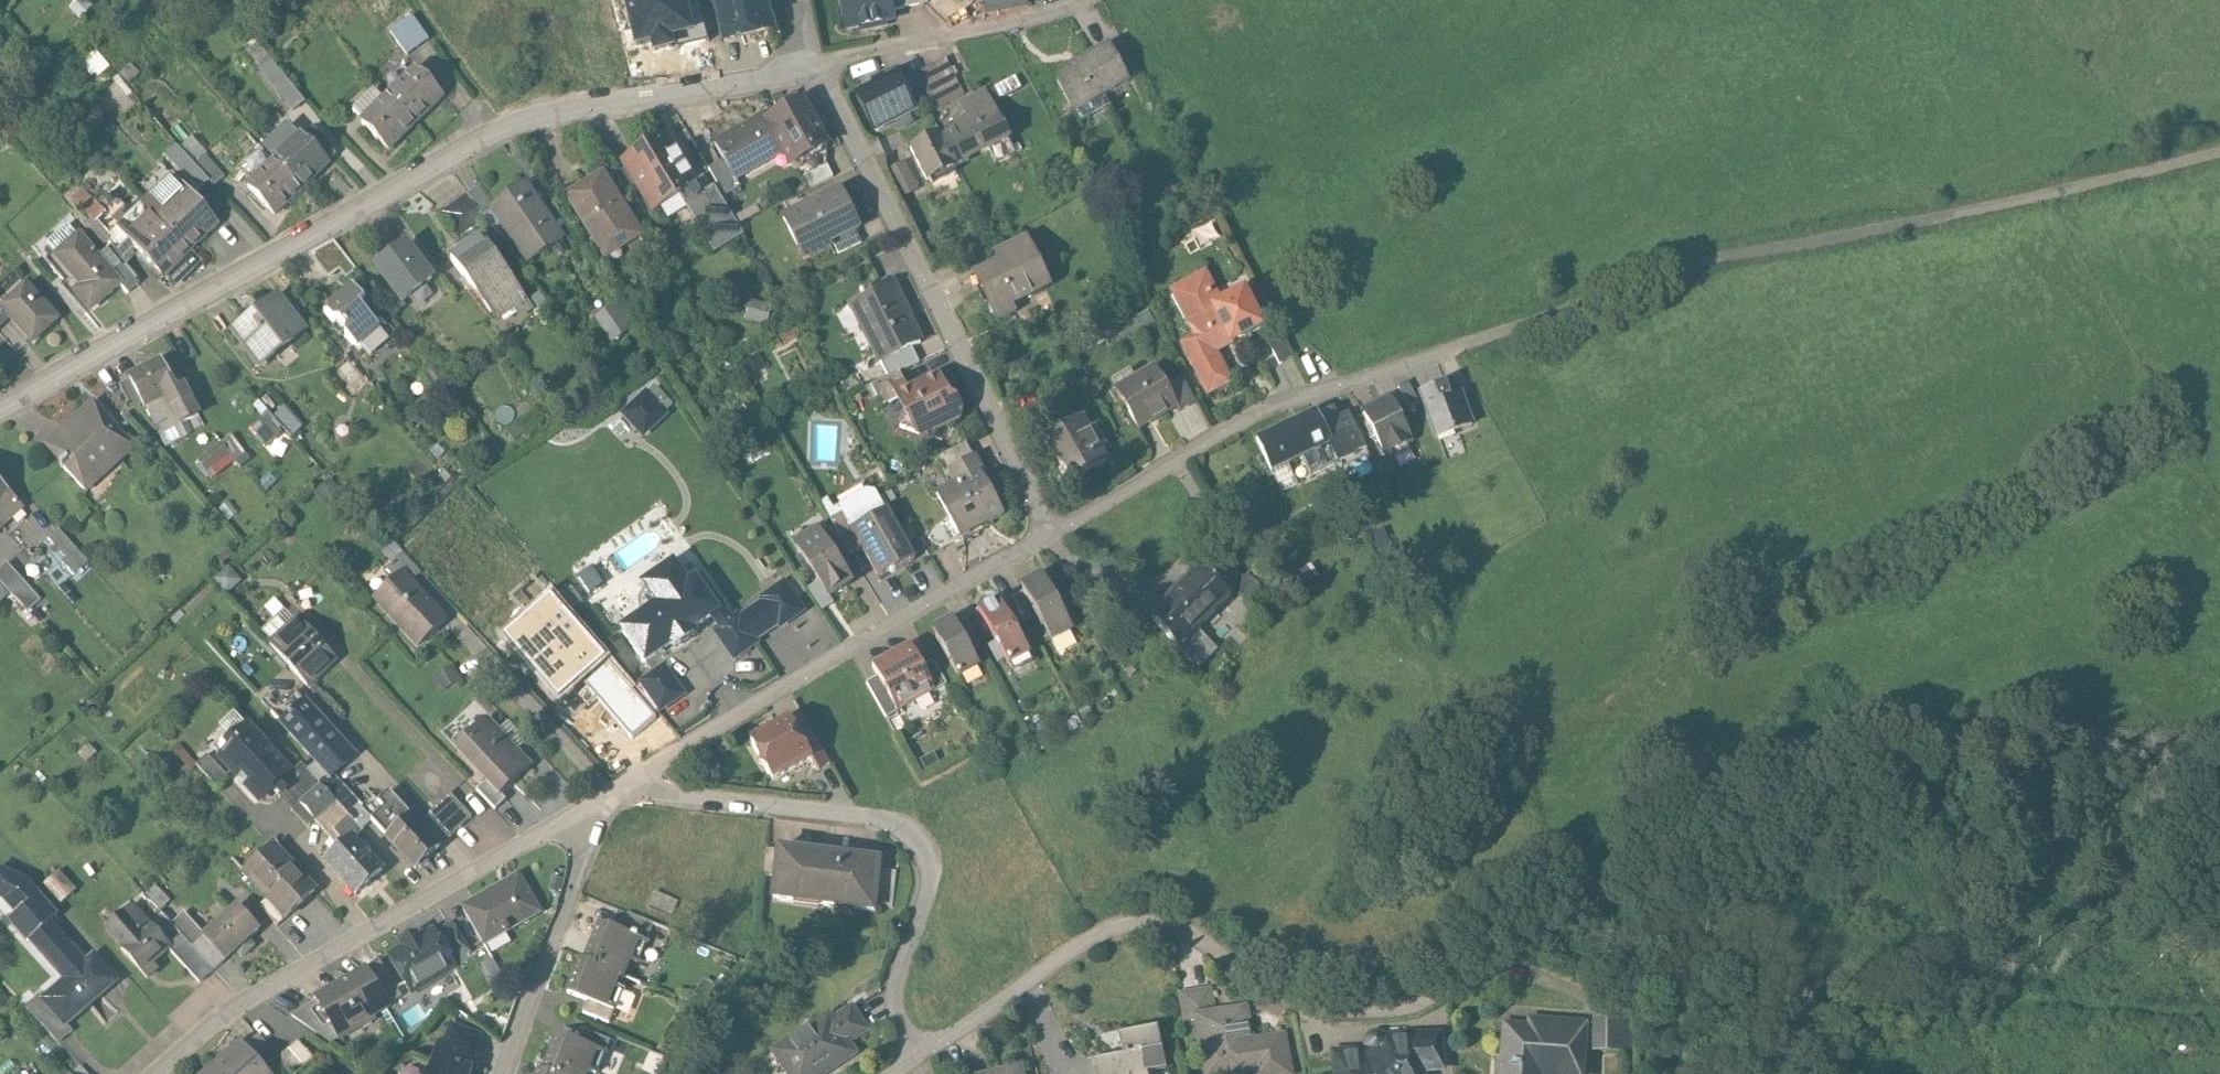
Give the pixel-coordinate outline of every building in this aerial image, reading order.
[(638,49),(691,37),(687,17),(683,0),(627,0),(638,49)] [(720,4),(715,5),(725,44),(769,33),(767,25),(772,24),(765,0),(737,0),(720,4)] [(847,31),(862,27),(863,30),(883,25),(883,23),(895,20),(890,0),(840,0),(847,31)] [(986,17),(1027,8),(1020,0),(983,0),(986,17)] [(701,14),(687,17),(691,37),(693,44),(707,41),(701,14)] [(411,19),(392,33),(408,55),(427,41),(411,19)] [(1087,67),(1060,82),(1075,111),(1129,82),(1109,47),(1084,61),(1087,67)] [(270,62),(258,72),(292,112),(303,102),(270,62)] [(945,62),(918,76),(935,111),(962,98),(945,62)] [(414,72),(388,98),(415,124),(441,99),(431,89),(435,86),(426,76),(422,80),(414,72)] [(896,79),(908,102),(918,97),(907,74),(896,79)] [(912,111),(908,102),(896,79),(861,97),(877,129),(912,111)] [(1009,141),(985,94),(962,105),(969,119),(942,133),(945,138),(941,140),(956,168),(1009,141)] [(415,124),(388,98),(362,124),(388,151),(395,144),(397,146),(404,140),(402,138),(415,124)] [(767,124),(784,153),(792,166),(827,147),(804,104),(767,124)] [(764,118),(713,148),(734,182),(784,153),(767,124),(764,118)] [(275,163),(301,137),(289,125),(262,150),(275,163)] [(314,130),(304,140),(322,159),(332,149),(314,130)] [(928,182),(956,168),(941,140),(940,136),(912,150),(928,182)] [(301,137),(275,163),(302,190),(328,165),(322,159),(304,140),(301,137)] [(180,154),(210,185),(214,190),(225,180),(205,160),(207,158),(192,142),(180,154)] [(668,142),(624,168),(653,215),(681,198),(716,254),(741,239),(715,195),(703,202),(696,190),(697,189),(668,142)] [(177,151),(166,162),(198,196),(210,185),(180,154),(177,151)] [(287,205),(302,190),(275,163),(247,189),(274,217),(281,210),(283,213),(288,207),(287,205)] [(637,230),(604,178),(601,180),(604,184),(587,195),(584,191),(568,201),(601,252),(637,230)] [(174,183),(147,210),(191,254),(218,228),(209,219),(213,215),(203,205),(199,209),(174,183)] [(525,189),(490,212),(491,214),(495,211),(518,246),(515,249),(528,269),(563,246),(525,189)] [(861,230),(842,193),(787,221),(806,258),(861,230)] [(164,281),(191,254),(147,210),(120,237),(164,281)] [(1050,286),(1027,241),(1010,250),(1015,259),(978,278),(996,314),(1050,286)] [(526,305),(482,242),(451,263),(471,292),(473,290),(497,324),(526,305)] [(83,292),(76,298),(92,315),(120,290),(81,244),(57,264),(83,292)] [(334,244),(313,256),(329,277),(339,270),(346,278),(356,270),(334,244)] [(432,282),(407,249),(377,272),(403,305),(432,282)] [(1221,294),(1209,271),(1173,289),(1197,336),(1210,329),(1218,344),(1229,338),(1210,300),(1221,294)] [(1221,294),(1210,300),(1229,338),(1264,321),(1244,282),(1221,294)] [(904,308),(892,285),(853,306),(865,330),(871,328),(878,342),(873,345),(883,365),(923,345),(909,319),(913,317),(907,306),(904,308)] [(373,313),(353,290),(325,314),(334,325),(340,326),(347,332),(343,335),(358,351),(363,347),(372,358),(390,342),(372,322),(373,313)] [(28,291),(3,313),(11,322),(33,347),(58,324),(28,291)] [(302,331),(276,300),(235,333),(261,365),(302,331)] [(11,322),(3,313),(0,310),(0,332),(11,322)] [(1218,344),(1210,329),(1197,336),(1185,342),(1209,390),(1235,377),(1218,344)] [(161,366),(132,381),(142,401),(147,410),(165,401),(179,427),(199,416),(185,390),(177,394),(161,366)] [(1156,366),(1118,388),(1138,424),(1176,403),(1156,366)] [(951,402),(939,378),(909,393),(909,394),(900,399),(908,413),(902,430),(933,441),(938,426),(944,423),(950,425),(958,421),(960,412),(957,404),(951,402)] [(1449,378),(1423,387),(1441,437),(1474,424),(1461,387),(1453,390),(1449,378)] [(142,401),(132,381),(121,386),(131,407),(142,401)] [(1412,438),(1390,393),(1363,406),(1385,451),(1412,438)] [(667,419),(649,396),(622,418),(640,441),(667,419)] [(115,429),(94,406),(48,449),(62,464),(60,466),(82,490),(131,444),(117,428),(115,429)] [(1336,407),(1321,414),(1333,440),(1340,456),(1367,443),(1350,406),(1338,412),(1336,407)] [(1259,434),(1275,467),(1333,440),(1321,414),(1317,407),(1259,434)] [(1083,417),(1051,437),(1068,466),(1059,472),(1068,486),(1109,462),(1100,447),(1106,444),(1099,433),(1094,436),(1083,417)] [(268,419),(254,432),(266,446),(280,434),(268,419)] [(220,445),(199,462),(207,473),(229,456),(220,445)] [(1006,507),(977,458),(952,473),(956,481),(935,494),(959,535),(1006,507)] [(4,532),(24,512),(0,486),(0,527),(4,532)] [(845,507),(857,529),(883,513),(871,492),(845,507)] [(857,529),(845,507),(829,517),(834,525),(846,545),(851,554),(862,547),(853,532),(857,529)] [(883,513),(857,529),(853,532),(862,547),(881,576),(915,554),(910,547),(899,529),(888,511),(883,513)] [(910,522),(899,529),(910,547),(920,540),(910,522)] [(834,525),(818,535),(830,554),(846,545),(834,525)] [(815,530),(793,544),(827,597),(849,583),(830,554),(818,535),(815,530)] [(386,573),(396,584),(402,578),(410,587),(422,576),(404,557),(386,573)] [(1232,592),(1202,562),(1149,614),(1179,644),(1232,592)] [(685,585),(671,565),(634,590),(649,612),(615,636),(639,670),(666,651),(670,656),(692,641),(689,636),(709,622),(715,630),(726,622),(695,578),(685,585)] [(229,570),(216,581),(228,595),(241,583),(229,570)] [(1069,621),(1041,571),(1022,582),(1026,589),(1038,610),(1051,632),(1069,621)] [(410,587),(402,578),(396,584),(370,609),(415,654),(446,623),(410,587)] [(801,612),(782,585),(756,603),(758,605),(739,619),(737,615),(726,622),(715,630),(709,635),(731,666),(758,647),(757,644),(777,629),(780,632),(804,615),(801,612)] [(1026,589),(1016,594),(1028,616),(1038,610),(1026,589)] [(1027,647),(998,598),(979,608),(1008,658),(1027,647)] [(331,663),(284,614),(263,635),(309,684),(331,663)] [(957,627),(952,619),(935,628),(961,675),(978,666),(968,648),(957,627)] [(966,622),(957,627),(968,648),(978,643),(966,622)] [(909,646),(873,665),(880,678),(896,707),(931,688),(920,667),(909,646)] [(931,661),(920,667),(931,688),(933,692),(944,686),(931,661)] [(681,698),(660,669),(639,685),(660,713),(681,698)] [(896,707),(880,678),(868,685),(886,718),(898,711),(896,707)] [(355,755),(307,702),(305,705),(299,698),(280,715),(285,720),(281,722),(319,764),(331,777),(355,755)] [(487,722),(457,748),(485,779),(499,794),(528,768),(487,722)] [(796,737),(788,723),(746,746),(767,784),(809,761),(796,737)] [(233,774),(242,783),(276,753),(251,726),(217,757),(233,774)] [(807,732),(796,737),(809,761),(815,772),(826,766),(807,732)] [(275,792),(284,801),(304,783),(294,773),(276,753),(242,783),(261,804),(275,792)] [(934,755),(921,762),(926,772),(940,765),(934,755)] [(233,774),(217,757),(202,770),(218,788),(233,774)] [(304,807),(324,790),(310,773),(303,766),(294,773),(304,783),(284,801),(296,814),(304,807)] [(499,794),(485,779),(475,789),(496,812),(507,802),(499,794)] [(304,807),(319,825),(339,808),(324,790),(304,807)] [(371,824),(385,839),(413,815),(391,790),(377,802),(385,811),(371,824)] [(451,797),(433,814),(454,837),(472,820),(451,797)] [(340,849),(354,837),(360,832),(339,808),(319,825),(340,849)] [(442,848),(413,815),(385,839),(415,872),(442,848)] [(383,870),(354,837),(340,849),(326,861),(355,895),(383,870)] [(275,846),(246,874),(270,900),(287,918),(317,891),(275,846)] [(882,868),(782,858),(777,907),(877,917),(878,911),(881,880),(882,868)] [(53,926),(58,921),(28,886),(0,873),(0,902),(6,904),(0,909),(0,910),(31,944),(53,926)] [(76,894),(58,874),(44,888),(62,907),(76,894)] [(518,880),(467,909),(490,948),(540,919),(518,880)] [(898,881),(881,880),(878,911),(895,913),(898,881)] [(161,914),(172,906),(157,888),(147,897),(161,914)] [(287,918),(270,900),(260,909),(278,927),(287,918)] [(237,906),(204,936),(207,939),(227,961),(260,931),(237,906)] [(134,909),(107,933),(145,976),(171,954),(173,952),(171,950),(134,909)] [(194,950),(207,939),(204,936),(185,915),(172,927),(183,939),(194,950)] [(628,917),(622,934),(639,941),(646,943),(653,927),(628,917)] [(625,977),(639,941),(622,934),(599,925),(584,961),(621,976),(625,977)] [(41,1003),(64,1031),(68,1028),(120,984),(97,957),(87,965),(53,926),(31,944),(64,984),(41,1003)] [(454,928),(441,936),(459,967),(471,959),(454,928)] [(441,936),(437,929),(391,957),(413,993),(459,967),(441,936)] [(171,950),(173,952),(171,954),(198,983),(212,970),(194,950),(183,939),(171,950)] [(589,1004),(607,1011),(621,976),(584,961),(580,960),(566,995),(589,1004)] [(379,962),(366,970),(388,1007),(401,999),(379,962)] [(366,970),(365,968),(317,996),(341,1036),(388,1008),(388,1007),(366,970)] [(1179,999),(1184,1027),(1188,1026),(1196,1073),(1288,1073),(1283,1048),(1250,1054),(1244,1016),(1216,1021),(1211,994),(1179,999)] [(64,1031),(41,1003),(31,1012),(60,1048),(75,1036),(68,1028),(64,1031)] [(607,1011),(589,1004),(584,1015),(609,1025),(614,1014),(607,1011)] [(772,1073),(846,1073),(856,1068),(847,1054),(867,1041),(851,1018),(831,1031),(828,1025),(766,1064),(772,1073)] [(1594,1019),(1593,1063),(1625,1064),(1626,1020),(1594,1019)] [(447,1046),(476,1056),(482,1037),(453,1028),(447,1046)] [(1504,1035),(1501,1073),(1581,1073),(1584,1034),(1530,1030),(1529,1037),(1504,1035)] [(584,1036),(580,1046),(605,1057),(610,1046),(584,1036)] [(1156,1039),(1121,1046),(1126,1068),(1097,1073),(1164,1073),(1156,1039)] [(550,1073),(588,1073),(589,1073),(591,1073),(598,1073),(605,1057),(580,1046),(564,1040),(550,1073)] [(1333,1073),(1442,1073),(1440,1043),(1384,1047),(1380,1044),(1376,1043),(1372,1044),(1368,1045),(1364,1049),(1362,1055),(1365,1061),(1332,1065),(1333,1073)] [(442,1044),(431,1073),(476,1073),(482,1058),(476,1056),(447,1046),(442,1044)] [(241,1046),(210,1073),(267,1073),(241,1046)] [(284,1059),(297,1073),(311,1061),(298,1046),(284,1059)]
